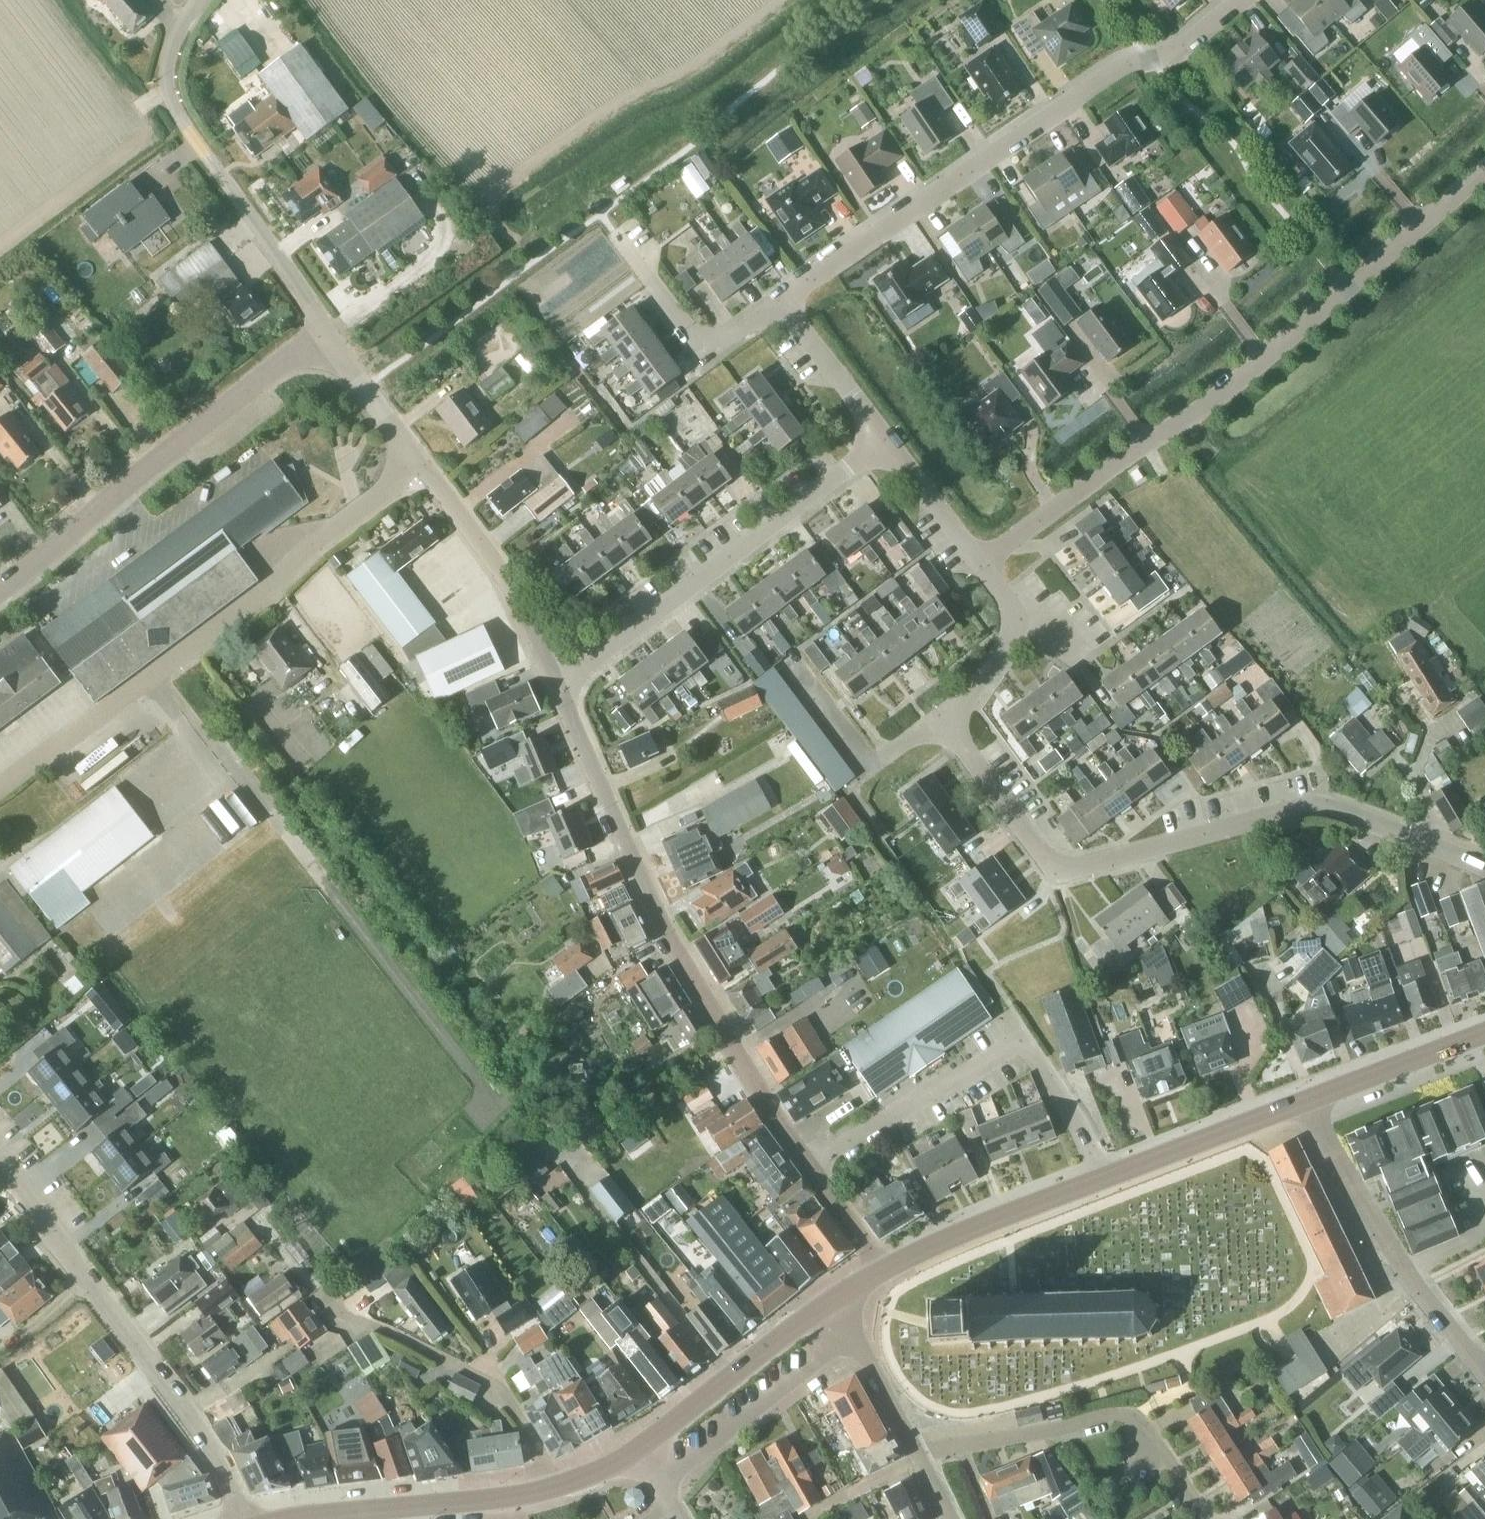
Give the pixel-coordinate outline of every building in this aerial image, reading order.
[(102,2),(104,0),(134,34),(154,16),(139,0),(100,0),(102,2)] [(1172,10),(1184,0),(1163,0),(1172,10)] [(1331,22),(1312,0),(1298,0),(1279,16),(1280,17),(1290,8),(1306,27),(1297,35),(1314,56),(1329,43),(1322,30),(1331,22)] [(1331,22),(1341,15),(1352,24),(1367,11),(1358,0),(1312,0),(1331,22)] [(960,18),(980,48),(1003,32),(983,2),(960,18)] [(1484,52),(1484,17),(1472,2),(1449,21),(1469,44),(1470,43),(1481,55),(1484,52)] [(1399,12),(1394,6),(1383,16),(1387,22),(1399,12)] [(1086,28),(1072,7),(1043,26),(1033,12),(1012,27),(1032,57),(1047,47),(1059,65),(1085,47),(1077,35),(1086,28)] [(1370,20),(1376,28),(1385,21),(1379,13),(1370,20)] [(1458,38),(1440,17),(1429,26),(1447,47),(1458,38)] [(1257,36),(1223,65),(1243,89),(1253,80),(1267,68),(1277,60),(1257,36)] [(258,112),(236,128),(235,129),(255,158),(297,127),(307,141),(350,110),(300,46),(260,75),(274,94),(255,108),(258,112)] [(1015,76),(995,47),(965,67),(985,96),(989,94),(997,107),(1020,91),(1012,78),(1015,76)] [(1452,81),(1424,48),(1401,68),(1428,100),(1452,81)] [(1300,56),(1285,70),(1303,91),(1319,78),(1300,56)] [(935,78),(911,94),(919,106),(901,119),(926,155),(955,135),(940,113),(953,104),(935,78)] [(1309,91),(1323,107),(1336,95),(1322,79),(1309,91)] [(1323,109),(1307,91),(1290,106),(1305,124),(1323,109)] [(1376,145),(1400,124),(1374,94),(1351,114),(1342,104),(1331,114),(1349,135),(1360,125),(1376,145)] [(363,121),(376,110),(367,98),(354,109),(363,121)] [(227,116),(236,128),(258,112),(255,108),(249,101),(227,116)] [(876,119),(865,102),(851,111),(862,129),(876,119)] [(1131,107),(1106,124),(1107,125),(1114,134),(1096,147),(1110,167),(1128,155),(1128,156),(1128,157),(1153,140),(1153,139),(1152,140),(1131,109),(1132,108),(1131,107)] [(376,110),(363,121),(372,132),(385,122),(376,110)] [(1351,166),(1315,123),(1290,144),(1326,187),(1351,166)] [(1255,132),(1263,142),(1273,133),(1265,124),(1255,132)] [(791,127),(774,139),(787,159),(804,148),(800,142),(791,127)] [(881,170),(901,157),(885,132),(864,146),(863,144),(837,162),(861,198),(888,181),(881,170)] [(1043,167),(1073,211),(1102,192),(1087,169),(1076,176),(1062,156),(1074,148),(1073,147),(1062,155),(1043,167)] [(705,180),(718,172),(704,150),(691,159),(705,180)] [(386,159),(383,155),(356,175),(370,196),(399,175),(386,158),(386,159)] [(1073,211),(1043,167),(1013,187),(1014,188),(1025,181),(1039,201),(1029,209),(1044,231),(1061,220),(1073,211)] [(322,211),(324,215),(343,201),(320,169),(283,196),(303,224),(322,211)] [(834,194),(820,172),(797,188),(794,184),(769,201),(797,242),(822,225),(815,214),(816,206),(834,194)] [(1151,203),(1132,176),(1114,188),(1133,215),(1151,203)] [(427,221),(397,179),(345,216),(349,221),(317,244),(341,276),(376,251),(392,273),(402,266),(390,248),(427,221)] [(171,220),(153,195),(145,201),(129,180),(84,214),(88,221),(81,226),(91,240),(106,228),(125,253),(171,220)] [(1204,216),(1199,219),(1178,192),(1156,208),(1177,236),(1194,223),(1202,234),(1199,235),(1227,273),(1255,252),(1227,215),(1211,227),(1204,216)] [(967,219),(989,251),(999,244),(1009,254),(1026,243),(1011,221),(1000,228),(986,207),(997,200),(997,199),(967,219)] [(1153,242),(1166,232),(1149,209),(1136,219),(1153,242)] [(979,258),(989,251),(967,219),(937,239),(938,240),(949,232),(963,253),(953,260),(968,282),(984,271),(979,258)] [(771,265),(772,265),(736,222),(729,227),(739,239),(731,247),(730,247),(754,277),(770,264),(771,265)] [(730,247),(731,247),(721,234),(714,240),(723,252),(715,259),(714,260),(738,289),(754,277),(730,247)] [(1078,239),(1084,247),(1092,242),(1086,234),(1078,239)] [(1188,302),(1169,277),(1171,276),(1191,261),(1171,235),(1152,250),(1165,268),(1164,270),(1163,269),(1138,289),(1163,322),(1188,302)] [(159,281),(171,297),(174,295),(190,283),(222,258),(210,242),(159,281)] [(714,260),(715,259),(705,247),(698,253),(708,265),(698,273),(722,302),(738,289),(714,260)] [(908,273),(901,263),(874,281),(890,304),(886,307),(895,321),(899,318),(901,321),(928,302),(924,296),(948,280),(932,257),(908,273)] [(240,327),(262,311),(223,260),(190,283),(200,296),(205,303),(216,295),(240,327)] [(687,293),(697,285),(686,271),(676,279),(687,293)] [(1083,313),(1055,277),(1038,291),(1065,326),(1083,313)] [(190,283),(174,295),(183,308),(200,296),(190,283)] [(999,312),(995,301),(976,308),(985,321),(999,312)] [(1133,344),(1104,305),(1078,324),(1098,350),(1099,349),(1109,362),(1133,344)] [(984,324),(972,307),(959,316),(971,333),(984,324)] [(614,347),(645,325),(632,308),(589,340),(595,347),(607,338),(614,347)] [(1039,308),(1029,315),(1036,325),(1046,318),(1039,308)] [(67,345),(47,320),(30,334),(49,359),(67,345)] [(1046,354),(1022,372),(1048,408),(1074,389),(1064,375),(1068,371),(1070,373),(1083,364),(1067,343),(1059,350),(1055,344),(1064,337),(1051,321),(1032,335),(1046,354)] [(626,363),(657,341),(645,325),(614,347),(601,356),(607,364),(619,354),(626,363)] [(113,394),(134,377),(96,330),(79,344),(86,353),(83,355),(113,394)] [(657,341),(626,363),(614,373),(619,380),(632,371),(638,380),(669,357),(657,341)] [(23,369),(30,379),(25,383),(34,395),(32,397),(40,407),(44,403),(67,431),(89,414),(73,395),(77,392),(69,382),(62,388),(52,376),(50,377),(46,372),(52,367),(42,354),(23,369)] [(638,380),(626,389),(631,396),(644,387),(651,397),(656,393),(675,379),(682,374),(669,357),(638,380)] [(5,359),(0,362),(0,371),(4,377),(13,370),(5,359)] [(444,365),(450,373),(458,367),(452,359),(444,365)] [(493,400),(515,382),(503,367),(480,384),(493,400)] [(979,437),(990,451),(1004,441),(1002,438),(1023,423),(1009,405),(1021,396),(1003,372),(983,387),(990,397),(966,415),(981,435),(979,437)] [(749,412),(774,393),(759,373),(735,391),(733,389),(718,400),(724,408),(738,397),(747,410),(749,412)] [(681,388),(675,379),(656,393),(662,402),(681,388)] [(438,410),(466,447),(492,427),(464,390),(438,410)] [(764,432),(789,413),(774,393),(749,412),(747,410),(733,421),(738,428),(753,417),(762,430),(764,432)] [(671,400),(655,413),(660,420),(676,407),(671,400)] [(525,442),(552,420),(538,403),(511,425),(525,442)] [(0,420),(0,450),(6,458),(9,456),(20,469),(41,452),(28,437),(30,435),(11,411),(0,420)] [(779,452),(805,433),(789,413),(764,432),(762,430),(748,440),(754,447),(768,437),(779,452)] [(634,428),(640,437),(652,429),(645,420),(634,428)] [(733,421),(721,430),(726,437),(738,428),(733,421)] [(604,450),(618,439),(611,430),(597,441),(604,450)] [(647,447),(637,435),(629,441),(639,453),(647,447)] [(712,495),(732,480),(713,455),(716,453),(706,440),(698,446),(708,459),(696,468),(693,470),(712,495)] [(748,440),(735,450),(741,457),(754,447),(748,440)] [(655,458),(647,447),(639,453),(632,458),(640,469),(655,458)] [(540,523),(553,512),(552,512),(575,493),(560,475),(559,475),(542,454),(521,471),(489,497),(504,516),(523,501),(540,523)] [(693,470),(696,468),(686,455),(679,460),(688,474),(676,483),(673,485),(692,510),(712,495),(693,470)] [(293,466),(282,471),(273,460),(42,632),(95,703),(259,581),(237,551),(263,532),(265,535),(308,503),(293,466)] [(655,524),(665,517),(671,525),(692,510),(673,485),(676,483),(666,470),(659,475),(669,488),(653,500),(643,508),(655,524)] [(646,531),(655,524),(643,508),(636,513),(626,500),(619,506),(629,519),(616,528),(613,530),(632,555),(652,540),(646,531)] [(866,546),(868,544),(881,534),(891,548),(899,542),(888,528),(885,530),(867,505),(846,521),(866,546)] [(591,512),(597,520),(604,515),(598,507),(591,512)] [(1109,539),(1101,527),(1107,522),(1097,509),(1075,525),(1085,538),(1075,545),(1090,566),(1115,547),(1118,550),(1132,540),(1127,532),(1117,540),(1114,536),(1109,539)] [(613,530),(616,528),(606,515),(599,520),(609,534),(596,543),(593,545),(612,570),(632,555),(613,530)] [(405,535),(404,534),(347,577),(403,650),(436,625),(396,573),(438,541),(423,521),(405,535)] [(879,558),(868,544),(866,546),(846,521),(826,536),(845,561),(861,549),(871,563),(879,558)] [(593,545),(596,543),(587,530),(579,535),(589,548),(577,558),(574,560),(592,585),(612,570),(593,545)] [(911,561),(924,552),(913,537),(901,546),(911,561)] [(574,560),(577,558),(567,545),(559,550),(569,563),(553,575),(572,600),(592,585),(574,560)] [(1127,563),(1118,550),(1115,547),(1090,566),(1105,586),(1130,567),(1132,570),(1140,564),(1147,560),(1145,556),(1153,550),(1150,546),(1127,563)] [(807,551),(787,566),(806,591),(809,589),(821,579),(831,592),(839,587),(847,598),(843,601),(849,608),(860,600),(822,550),(812,557),(807,551)] [(891,550),(881,555),(892,575),(902,569),(891,550)] [(340,551),(329,560),(336,570),(348,560),(340,551)] [(947,608),(939,597),(950,589),(929,560),(910,574),(920,588),(931,602),(919,611),(916,614),(935,638),(955,623),(945,609),(947,608)] [(1150,577),(1140,564),(1132,570),(1130,567),(1105,586),(1120,606),(1129,599),(1139,613),(1169,591),(1156,572),(1150,577)] [(819,602),(809,589),(806,591),(787,566),(767,581),(786,606),(789,604),(801,594),(811,607),(810,608),(824,627),(834,620),(820,601),(819,602)] [(893,578),(875,591),(881,599),(899,586),(893,578)] [(799,617),(789,604),(786,606),(767,581),(747,596),(766,621),(769,619),(782,609),(791,622),(799,617)] [(779,632),(769,619),(766,621),(747,596),(727,611),(746,636),(762,624),(772,637),(779,632)] [(881,607),(874,596),(861,605),(869,616),(881,607)] [(916,614),(919,611),(908,597),(900,603),(907,612),(895,622),(899,627),(896,629),(915,654),(935,638),(916,614)] [(1212,648),(1209,643),(1222,634),(1203,609),(1183,624),(1201,649),(1198,652),(1209,666),(1216,660),(1209,650),(1212,648)] [(899,627),(895,622),(888,613),(881,618),(891,632),(879,642),(876,644),(895,669),(915,654),(896,629),(899,627)] [(1408,626),(1425,638),(1433,627),(1415,615),(1408,626)] [(1190,658),(1198,652),(1201,649),(1183,624),(1163,639),(1181,664),(1178,666),(1188,681),(1193,678),(1196,675),(1190,667),(1194,665),(1190,658)] [(485,625),(448,642),(417,656),(438,703),(506,672),(485,625)] [(280,627),(252,648),(284,690),(316,665),(295,638),(290,641),(280,627)] [(876,644),(879,642),(868,628),(861,633),(871,647),(859,657),(857,659),(876,683),(895,669),(876,644)] [(698,640),(713,659),(724,650),(710,631),(698,640)] [(1397,655),(1409,676),(1432,661),(1420,641),(1417,643),(1409,631),(1390,643),(1397,655)] [(714,691),(708,682),(699,670),(709,663),(686,632),(669,645),(692,675),(698,684),(707,696),(714,691)] [(61,682),(37,651),(25,635),(0,653),(0,728),(61,682)] [(1166,675),(1178,666),(1181,664),(1163,639),(1143,653),(1161,679),(1158,681),(1169,695),(1171,693),(1176,690),(1166,675)] [(820,673),(830,665),(813,643),(803,650),(820,673)] [(857,659),(859,657),(848,643),(841,648),(852,662),(836,674),(855,699),(876,683),(857,659)] [(394,671),(373,644),(359,655),(358,654),(339,668),(348,679),(346,681),(371,713),(392,698),(380,683),(394,671)] [(683,682),(692,675),(669,645),(653,657),(676,688),(685,700),(692,695),(689,691),(683,682)] [(758,676),(772,667),(757,648),(745,658),(758,676)] [(1441,656),(1444,662),(1454,655),(1450,649),(1441,656)] [(1146,690),(1158,681),(1161,679),(1143,653),(1123,668),(1141,693),(1138,696),(1146,706),(1149,710),(1152,708),(1160,719),(1166,714),(1158,703),(1156,704),(1146,690)] [(666,695),(676,688),(653,657),(637,669),(660,700),(659,700),(669,713),(676,707),(666,695)] [(1432,661),(1409,676),(1434,715),(1457,701),(1450,690),(1455,687),(1448,676),(1447,675),(1442,677),(1439,672),(1444,669),(1437,659),(1433,662),(1432,661)] [(1216,669),(1226,682),(1233,676),(1224,664),(1216,669)] [(762,692),(781,677),(773,667),(754,682),(762,692)] [(1142,709),(1146,706),(1138,696),(1141,693),(1123,668),(1102,683),(1120,708),(1110,715),(1121,730),(1136,719),(1126,705),(1129,702),(1134,709),(1138,711),(1142,709)] [(650,707),(659,700),(660,700),(637,669),(620,682),(652,725),(660,719),(650,707)] [(1224,682),(1215,670),(1203,679),(1212,691),(1224,682)] [(1062,712),(1059,714),(1070,728),(1072,727),(1077,723),(1077,722),(1067,709),(1083,697),(1064,672),(1044,687),(1062,712)] [(692,675),(683,682),(689,691),(698,684),(692,675)] [(769,702),(788,687),(781,677),(762,692),(769,702)] [(1269,742),(1290,727),(1283,718),(1295,710),(1272,678),(1255,691),(1266,705),(1253,714),(1250,717),(1269,742)] [(491,711),(499,729),(540,711),(528,684),(502,695),(496,681),(466,694),(477,717),(491,711)] [(1231,691),(1239,702),(1248,695),(1240,684),(1231,691)] [(1215,710),(1234,696),(1226,685),(1207,699),(1215,710)] [(763,706),(754,686),(719,702),(728,722),(763,706)] [(777,712),(796,697),(788,687),(769,702),(777,712)] [(1047,723),(1059,714),(1062,712),(1044,687),(1024,702),(1042,727),(1039,729),(1050,743),(1057,738),(1047,723)] [(1355,718),(1356,719),(1373,705),(1359,688),(1341,702),(1355,718)] [(1200,689),(1188,698),(1193,704),(1205,695),(1200,689)] [(1176,690),(1171,693),(1184,711),(1189,707),(1187,702),(1179,691),(1176,690)] [(784,722),(803,707),(796,697),(777,712),(784,722)] [(1479,698),(1457,712),(1469,731),(1484,721),(1484,706),(1479,698)] [(449,712),(460,707),(456,699),(445,703),(449,712)] [(1203,719),(1214,711),(1206,700),(1195,708),(1203,719)] [(1250,717),(1253,714),(1243,700),(1235,706),(1246,720),(1233,729),(1230,731),(1249,757),(1269,742),(1250,717)] [(1027,738),(1039,729),(1042,727),(1024,702),(1003,717),(1021,741),(1019,743),(1030,758),(1037,753),(1027,738)] [(613,714),(627,732),(637,724),(623,706),(613,714)] [(811,717),(810,717),(803,707),(784,722),(792,732),(811,717)] [(1230,731),(1233,729),(1223,715),(1215,720),(1226,735),(1213,744),(1210,746),(1229,771),(1249,757),(1230,731)] [(799,742),(819,727),(811,717),(792,732),(799,742)] [(1330,739),(1361,775),(1379,760),(1379,761),(1395,747),(1381,730),(1371,738),(1356,719),(1355,718),(1330,739)] [(1077,723),(1072,727),(1085,745),(1093,739),(1085,729),(1085,728),(1080,721),(1077,722),(1077,723)] [(807,752),(826,737),(819,727),(799,742),(807,752)] [(1115,729),(1105,736),(1109,741),(1113,746),(1122,740),(1115,729)] [(1210,746),(1213,744),(1203,729),(1195,735),(1206,749),(1190,761),(1209,786),(1229,771),(1210,746)] [(654,745),(663,741),(659,732),(650,736),(650,735),(622,747),(632,769),(649,761),(648,757),(658,752),(654,745)] [(1411,733),(1405,752),(1413,755),(1419,736),(1411,733)] [(1093,753),(1109,741),(1105,736),(1103,734),(1087,745),(1093,753)] [(533,781),(559,771),(544,736),(519,746),(533,781)] [(814,762),(834,747),(826,737),(807,752),(814,762)] [(785,759),(773,738),(765,743),(776,764),(785,759)] [(1074,754),(1084,746),(1078,738),(1068,745),(1074,754)] [(1434,749),(1443,763),(1457,754),(1448,740),(1434,749)] [(496,774),(518,764),(508,741),(486,751),(496,774)] [(822,772),(841,757),(834,747),(814,762),(822,772)] [(1150,790),(1171,775),(1152,750),(1136,761),(1126,747),(1118,753),(1129,767),(1132,765),(1150,790)] [(1056,749),(1038,762),(1047,774),(1065,761),(1056,749)] [(829,782),(849,767),(841,757),(822,772),(829,782)] [(1424,770),(1438,791),(1453,781),(1439,760),(1424,770)] [(1132,765),(1129,767),(1116,776),(1106,762),(1098,767),(1109,782),(1112,779),(1130,805),(1150,790),(1132,765)] [(1086,776),(1085,776),(1078,766),(1072,770),(1080,781),(1078,782),(1089,796),(1092,794),(1110,820),(1130,805),(1112,779),(1109,782),(1096,791),(1086,776)] [(837,792),(856,777),(849,767),(829,782),(837,792)] [(932,774),(903,795),(918,815),(947,794),(932,774)] [(723,849),(717,838),(772,809),(756,780),(702,810),(710,824),(702,828),(701,824),(664,841),(685,889),(723,872),(715,853),(723,849)] [(1453,833),(1472,822),(1450,785),(1431,796),(1453,833)] [(119,788),(10,867),(57,932),(94,905),(85,892),(157,840),(119,788)] [(1092,794),(1089,796),(1076,805),(1066,791),(1058,796),(1069,811),(1057,820),(1076,845),(1090,834),(1090,835),(1110,820),(1092,794)] [(947,794),(918,815),(932,835),(961,814),(947,794)] [(844,797),(821,813),(831,827),(837,823),(848,837),(864,826),(844,797)] [(593,847),(575,807),(557,815),(550,799),(514,814),(524,836),(552,829),(565,860),(593,847)] [(961,814),(932,835),(947,855),(976,834),(961,814)] [(848,837),(837,823),(831,827),(842,842),(848,837)] [(1348,895),(1370,875),(1340,841),(1318,861),(1318,862),(1311,868),(1304,860),(1290,873),(1304,888),(1304,889),(1324,912),(1346,893),(1348,895)] [(843,856),(828,865),(833,874),(843,876),(852,871),(847,862),(858,856),(852,846),(841,853),(843,856)] [(541,862),(555,861),(554,847),(540,848),(541,862)] [(959,881),(949,889),(957,899),(967,892),(976,904),(1009,879),(993,856),(959,881)] [(595,894),(624,881),(615,862),(586,875),(595,894)] [(707,897),(693,905),(706,925),(720,917),(722,920),(752,901),(758,898),(746,879),(753,875),(745,864),(733,871),(702,890),(707,897)] [(565,892),(553,874),(540,883),(552,900),(565,892)] [(984,915),(974,923),(982,933),(992,926),(1026,901),(1009,879),(976,904),(984,915)] [(6,880),(0,885),(0,965),(6,972),(51,937),(6,880)] [(1437,912),(1426,882),(1411,887),(1421,918),(1437,912)] [(1187,903),(1173,883),(1161,891),(1175,911),(1187,903)] [(609,949),(615,961),(654,941),(633,900),(632,900),(624,884),(599,897),(607,913),(590,922),(604,951),(609,949)] [(1461,893),(1484,957),(1484,959),(1484,884),(1461,893)] [(1160,928),(1170,921),(1143,885),(1119,902),(1143,934),(1157,924),(1160,928)] [(1469,921),(1459,894),(1440,901),(1445,914),(1455,911),(1459,924),(1469,921)] [(784,914),(772,895),(740,916),(752,934),(784,914)] [(1128,945),(1143,934),(1119,902),(1095,920),(1122,957),(1131,950),(1128,945)] [(1399,918),(1407,942),(1424,936),(1414,910),(1398,915),(1399,918)] [(1351,929),(1335,911),(1312,930),(1335,958),(1354,942),(1346,933),(1351,929)] [(1365,911),(1354,921),(1364,932),(1374,922),(1365,911)] [(1250,922),(1256,944),(1272,941),(1266,918),(1250,922)] [(1392,934),(1403,930),(1399,918),(1388,922),(1392,934)] [(721,984),(750,966),(725,925),(696,943),(721,984)] [(967,927),(955,936),(963,947),(975,938),(967,927)] [(775,988),(769,977),(773,975),(768,968),(798,949),(787,930),(747,956),(758,974),(751,978),(752,979),(728,994),(746,1022),(767,1009),(760,998),(775,988)] [(1309,932),(1292,945),(1300,955),(1317,941),(1309,932)] [(588,987),(575,970),(592,957),(577,937),(569,943),(571,948),(555,959),(567,976),(548,990),(561,1007),(588,987)] [(1309,1026),(1292,1033),(1302,1060),(1306,1063),(1318,1058),(1330,1050),(1334,1048),(1329,1035),(1327,1029),(1338,1025),(1329,999),(1327,1000),(1322,986),(1341,966),(1324,949),(1323,950),(1317,941),(1300,955),(1308,965),(1299,975),(1311,987),(1316,991),(1310,1014),(1305,1015),(1309,1026)] [(1161,946),(1139,962),(1145,979),(1154,975),(1170,970),(1161,946)] [(889,968),(877,948),(857,960),(870,980),(889,968)] [(1394,986),(1392,980),(1399,978),(1389,948),(1381,951),(1360,959),(1371,990),(1370,990),(1384,1030),(1404,1023),(1393,990),(1391,991),(1390,987),(1394,986)] [(1458,952),(1436,960),(1452,1005),(1474,997),(1463,967),(1464,966),(1458,952)] [(1355,958),(1346,961),(1349,971),(1359,968),(1355,958)] [(817,965),(821,973),(832,967),(827,959),(817,965)] [(1415,1019),(1438,1010),(1420,959),(1397,968),(1415,1019)] [(1484,993),(1484,960),(1484,959),(1464,966),(1463,967),(1474,997),(1484,993)] [(640,963),(619,977),(627,990),(649,976),(640,963)] [(991,1016),(985,1008),(994,1002),(967,963),(958,969),(958,968),(843,1047),(843,1048),(853,1064),(854,1063),(875,1094),(909,1071),(911,1075),(942,1054),(940,1050),(991,1016)] [(691,1043),(709,1032),(668,967),(629,992),(653,1030),(674,1017),(691,1043)] [(1362,980),(1359,968),(1349,971),(1353,983),(1362,980)] [(1174,981),(1170,970),(1154,975),(1159,987),(1174,981)] [(88,984),(79,973),(64,984),(73,996),(88,984)] [(1254,998),(1240,975),(1214,990),(1227,1013),(1254,998)] [(1337,980),(1325,984),(1330,996),(1342,992),(1337,980)] [(109,1019),(121,1009),(101,984),(88,994),(109,1019)] [(1304,1012),(1305,1015),(1310,1014),(1316,991),(1311,987),(1304,1012)] [(792,994),(799,1005),(808,999),(801,988),(792,994)] [(1075,988),(1044,999),(1050,1014),(1046,1016),(1050,1027),(1054,1026),(1064,1053),(1060,1054),(1067,1073),(1083,1067),(1086,1074),(1105,1066),(1101,1055),(1100,1055),(1075,988)] [(1355,1040),(1384,1030),(1370,990),(1352,996),(1354,1004),(1344,1008),(1355,1040)] [(587,1021),(574,1004),(536,1033),(549,1050),(587,1021)] [(770,1009),(752,1020),(759,1031),(777,1020),(777,1019),(775,1016),(770,1009)] [(1235,1062),(1226,1035),(1230,1034),(1230,1035),(1231,1035),(1223,1013),(1222,1013),(1223,1016),(1183,1031),(1182,1028),(1181,1029),(1189,1051),(1190,1050),(1189,1049),(1192,1047),(1202,1074),(1235,1062)] [(757,1049),(780,1084),(827,1052),(805,1018),(757,1049)] [(1341,1031),(1338,1025),(1327,1029),(1329,1035),(1341,1031)] [(28,1072),(45,1093),(78,1066),(66,1051),(77,1042),(65,1027),(49,1040),(57,1049),(28,1072)] [(132,1037),(126,1030),(113,1040),(119,1047),(132,1037)] [(1139,1030),(1106,1043),(1108,1047),(1113,1062),(1114,1066),(1127,1061),(1140,1097),(1148,1100),(1183,1087),(1186,1080),(1174,1048),(1172,1041),(1163,1044),(1151,1049),(1149,1043),(1144,1045),(1139,1030)] [(652,1046),(645,1035),(631,1045),(638,1055),(652,1046)] [(838,1073),(853,1064),(843,1048),(828,1058),(830,1061),(778,1094),(796,1122),(848,1089),(838,1073)] [(93,1086),(78,1066),(45,1093),(61,1113),(94,1086),(93,1086)] [(77,1133),(93,1121),(109,1108),(115,1116),(134,1101),(123,1087),(112,1096),(99,1081),(93,1086),(94,1086),(61,1113),(77,1133)] [(141,1082),(131,1089),(138,1097),(147,1090),(141,1082)] [(715,1098),(706,1085),(683,1099),(691,1113),(715,1098)] [(1472,1088),(1414,1113),(1414,1111),(1348,1138),(1366,1180),(1381,1174),(1415,1254),(1457,1236),(1430,1171),(1427,1172),(1421,1157),(1429,1154),(1432,1161),(1484,1139),(1484,1119),(1472,1088)] [(154,1092),(147,1098),(153,1105),(160,1099),(154,1092)] [(723,1152),(764,1125),(747,1099),(723,1115),(717,1107),(694,1122),(702,1134),(709,1130),(723,1152)] [(1021,1111),(1035,1145),(1056,1136),(1043,1103),(1021,1111)] [(1000,1120),(979,1128),(972,1109),(960,1113),(969,1139),(981,1135),(991,1162),(1013,1153),(1000,1120)] [(1013,1153),(1035,1145),(1021,1111),(1000,1120),(1013,1153)] [(92,1152),(108,1173),(141,1146),(125,1126),(92,1152)] [(774,1198),(802,1178),(764,1127),(717,1158),(728,1174),(744,1161),(774,1198)] [(938,1132),(930,1136),(933,1143),(941,1139),(938,1132)] [(964,1186),(978,1178),(956,1138),(935,1149),(953,1182),(960,1178),(964,1186)] [(1313,1251),(1344,1236),(1312,1169),(1311,1169),(1297,1140),(1269,1154),(1283,1183),(1311,1242),(1309,1242),(1313,1251)] [(153,1162),(141,1146),(108,1173),(124,1193),(153,1170),(156,1175),(172,1163),(165,1153),(153,1162)] [(947,1185),(953,1182),(935,1149),(914,1161),(936,1201),(951,1193),(947,1185)] [(504,1171),(514,1185),(518,1182),(508,1168),(504,1171)] [(211,1221),(225,1211),(229,1217),(240,1208),(236,1202),(248,1193),(234,1174),(196,1203),(211,1221)] [(592,1190),(616,1222),(635,1208),(611,1176),(592,1190)] [(880,1241),(923,1214),(910,1193),(904,1183),(899,1180),(898,1178),(885,1187),(877,1176),(857,1190),(869,1207),(873,1204),(878,1212),(865,1220),(880,1241)] [(465,1179),(452,1188),(465,1207),(478,1199),(465,1179)] [(799,1205),(814,1195),(803,1179),(776,1199),(795,1225),(828,1270),(855,1250),(825,1209),(810,1220),(799,1205)] [(144,1192),(155,1205),(170,1193),(160,1180),(144,1192)] [(252,1199),(260,1211),(271,1203),(263,1191),(252,1199)] [(550,1192),(542,1198),(554,1213),(562,1208),(550,1192)] [(660,1195),(641,1210),(652,1225),(671,1211),(660,1195)] [(799,1291),(764,1247),(723,1195),(688,1221),(765,1318),(799,1291)] [(791,1227),(795,1225),(776,1199),(766,1207),(785,1232),(767,1246),(800,1290),(825,1271),(791,1227)] [(170,1219),(182,1236),(192,1229),(180,1212),(170,1219)] [(210,1255),(215,1251),(231,1270),(263,1246),(244,1222),(223,1237),(219,1232),(203,1245),(210,1255)] [(640,1227),(648,1237),(655,1232),(647,1222),(640,1227)] [(13,1247),(0,1231),(0,1294),(31,1269),(13,1247)] [(1356,1262),(1349,1247),(1344,1237),(1344,1236),(1313,1251),(1318,1262),(1320,1261),(1327,1277),(1319,1281),(1320,1282),(1312,1286),(1316,1295),(1320,1294),(1331,1318),(1335,1316),(1337,1318),(1374,1300),(1362,1274),(1365,1272),(1359,1260),(1356,1262)] [(742,1336),(765,1318),(711,1253),(689,1271),(742,1336)] [(160,1304),(169,1316),(208,1286),(197,1272),(201,1269),(191,1256),(184,1262),(181,1258),(144,1285),(159,1305),(160,1304)] [(450,1328),(411,1278),(416,1274),(402,1256),(381,1272),(395,1290),(433,1341),(450,1328)] [(482,1261),(452,1281),(477,1320),(492,1310),(507,1334),(531,1319),(520,1303),(512,1308),(482,1261)] [(1476,1269),(1484,1288),(1484,1264),(1476,1269)] [(632,1284),(642,1277),(634,1266),(624,1274),(632,1284)] [(54,1297),(33,1271),(0,1298),(0,1326),(11,1317),(18,1326),(54,1297)] [(262,1326),(303,1297),(297,1289),(294,1291),(283,1276),(246,1302),(262,1326)] [(740,1338),(698,1285),(692,1279),(686,1284),(692,1290),(691,1291),(702,1305),(687,1317),(718,1355),(740,1338)] [(181,1335),(198,1358),(227,1336),(221,1329),(236,1318),(228,1308),(240,1299),(226,1280),(196,1303),(206,1316),(181,1335)] [(973,1349),(1134,1343),(1150,1336),(1157,1324),(1157,1313),(1148,1294),(1144,1292),(1134,1288),(970,1295),(970,1302),(931,1304),(932,1344),(972,1343),(973,1349)] [(387,1294),(380,1299),(380,1304),(382,1308),(388,1309),(395,1304),(395,1299),(392,1295),(387,1294)] [(579,1310),(567,1295),(545,1313),(556,1327),(579,1310)] [(642,1309),(663,1336),(655,1342),(686,1380),(709,1362),(679,1323),(678,1324),(657,1297),(642,1309)] [(301,1350),(326,1332),(312,1311),(309,1313),(301,1302),(278,1319),(300,1351),(301,1350)] [(662,1399),(684,1381),(621,1302),(593,1324),(612,1348),(618,1343),(662,1399)] [(123,1393),(96,1356),(105,1349),(79,1314),(57,1331),(109,1403),(123,1393)] [(549,1339),(539,1323),(514,1339),(524,1355),(549,1339)] [(268,1346),(253,1326),(203,1364),(218,1384),(235,1371),(240,1372),(264,1354),(261,1351),(268,1346)] [(1286,1338),(1299,1359),(1314,1350),(1303,1332),(1301,1329),(1286,1338)] [(366,1376),(391,1360),(373,1332),(348,1348),(366,1376)] [(1406,1341),(1403,1343),(1394,1332),(1343,1374),(1357,1391),(1374,1377),(1383,1388),(1420,1357),(1406,1341)] [(310,1363),(301,1350),(300,1351),(283,1362),(284,1365),(290,1372),(292,1376),(310,1363)] [(424,1365),(396,1350),(392,1360),(394,1361),(399,1368),(417,1378),(424,1365)] [(1314,1350),(1299,1359),(1275,1374),(1288,1397),(1328,1372),(1314,1350)] [(582,1378),(581,1379),(562,1351),(537,1366),(536,1367),(557,1401),(558,1399),(586,1443),(612,1428),(582,1378)] [(536,1367),(537,1366),(531,1357),(519,1364),(524,1374),(524,1375),(531,1387),(536,1384),(545,1398),(525,1410),(556,1460),(584,1444),(557,1401),(536,1367)] [(651,1404),(621,1364),(598,1377),(590,1366),(585,1370),(580,1363),(575,1367),(579,1372),(582,1378),(612,1428),(651,1404)] [(289,1377),(290,1372),(284,1365),(279,1364),(276,1366),(275,1371),(280,1379),(285,1379),(289,1377)] [(0,1370),(0,1518),(59,1518),(10,1430),(35,1415),(3,1368),(0,1370)] [(472,1404),(481,1386),(456,1374),(447,1392),(472,1404)] [(871,1474),(904,1457),(880,1415),(877,1417),(856,1375),(826,1390),(857,1447),(856,1447),(871,1474)] [(1148,1394),(1167,1389),(1168,1390),(1182,1386),(1179,1376),(1165,1380),(1165,1381),(1146,1386),(1148,1394)] [(284,1395),(295,1389),(291,1380),(280,1385),(284,1395)] [(1459,1408),(1442,1388),(1435,1394),(1425,1382),(1405,1398),(1399,1403),(1410,1416),(1417,1411),(1426,1421),(1418,1428),(1417,1426),(1397,1443),(1403,1450),(1410,1445),(1412,1447),(1459,1408)] [(1399,1403),(1405,1398),(1395,1385),(1370,1406),(1380,1419),(1399,1403)] [(243,1434),(234,1416),(248,1407),(241,1388),(204,1412),(223,1442),(234,1453),(254,1497),(291,1489),(266,1439),(256,1443),(251,1431),(243,1434)] [(1235,1418),(1235,1417),(1231,1411),(1216,1388),(1189,1400),(1196,1416),(1188,1421),(1200,1441),(1235,1418)] [(388,1413),(373,1390),(354,1403),(370,1426),(388,1413)] [(218,1500),(210,1475),(204,1476),(147,1403),(104,1440),(144,1491),(157,1481),(165,1490),(172,1513),(218,1500)] [(1049,1420),(1064,1416),(1062,1405),(1046,1409),(1049,1420)] [(1020,1427),(1043,1421),(1040,1407),(1016,1413),(1020,1427)] [(1226,1433),(1239,1425),(1240,1427),(1256,1416),(1251,1407),(1235,1417),(1235,1418),(1200,1441),(1213,1460),(1234,1446),(1226,1433)] [(1476,1428),(1459,1408),(1412,1447),(1410,1445),(1403,1450),(1414,1463),(1432,1447),(1441,1457),(1476,1428)] [(398,1436),(394,1427),(390,1415),(380,1421),(387,1440),(398,1436)] [(47,1436),(37,1418),(13,1431),(24,1449),(47,1436)] [(499,1468),(523,1464),(519,1435),(504,1437),(502,1421),(492,1422),(493,1429),(499,1468)] [(432,1422),(418,1432),(411,1422),(404,1426),(403,1423),(394,1427),(398,1436),(399,1436),(400,1441),(405,1440),(419,1482),(466,1474),(466,1473),(438,1432),(432,1422)] [(493,1429),(484,1430),(484,1429),(469,1432),(470,1438),(458,1440),(447,1427),(438,1432),(466,1473),(475,1472),(499,1468),(493,1429)] [(333,1457),(331,1457),(327,1441),(304,1446),(300,1430),(272,1439),(293,1486),(306,1483),(307,1489),(339,1483),(334,1456),(333,1457)] [(339,1484),(383,1478),(365,1430),(329,1434),(333,1457),(334,1456),(339,1483),(339,1484)] [(1293,1441),(1310,1469),(1324,1460),(1307,1432),(1293,1441)] [(1323,1445),(1334,1458),(1347,1447),(1336,1434),(1323,1445)] [(413,1475),(400,1441),(399,1436),(398,1436),(387,1440),(375,1444),(389,1482),(413,1475)] [(1228,1483),(1263,1460),(1279,1449),(1271,1436),(1260,1444),(1264,1451),(1259,1454),(1258,1453),(1245,1462),(1237,1450),(1215,1463),(1228,1483)] [(799,1459),(788,1437),(739,1464),(759,1501),(751,1506),(758,1518),(793,1518),(791,1515),(798,1510),(800,1513),(822,1501),(806,1470),(824,1460),(817,1449),(799,1459)] [(1369,1471),(1348,1447),(1329,1464),(1349,1488),(1369,1471)] [(1074,1487),(1049,1451),(1031,1458),(1031,1457),(1006,1467),(1021,1506),(1052,1494),(1054,1500),(1058,1497),(1071,1516),(1073,1518),(1079,1518),(1091,1510),(1075,1486),(1074,1487)] [(92,1487),(94,1486),(93,1483),(95,1482),(76,1455),(70,1458),(65,1460),(66,1461),(85,1492),(60,1507),(67,1518),(74,1518),(75,1518),(111,1518),(92,1487)] [(1457,1513),(1484,1491),(1484,1458),(1471,1469),(1480,1481),(1473,1486),(1471,1484),(1459,1494),(1455,1489),(1441,1501),(1454,1516),(1457,1513)] [(1288,1461),(1270,1472),(1263,1460),(1228,1483),(1240,1502),(1250,1496),(1254,1502),(1272,1491),(1274,1494),(1280,1491),(1277,1487),(1297,1475),(1288,1461)] [(1306,1477),(1315,1492),(1335,1478),(1326,1464),(1306,1477)] [(997,1516),(1021,1506),(1006,1467),(982,1477),(997,1516)] [(1367,1475),(1349,1490),(1373,1518),(1391,1504),(1367,1475)] [(131,1484),(117,1489),(113,1476),(96,1482),(100,1495),(106,1493),(117,1518),(144,1518),(131,1484)] [(894,1511),(923,1500),(913,1478),(884,1491),(894,1511)] [(1457,1513),(1454,1516),(1452,1517),(1454,1518),(1484,1518),(1484,1491),(1457,1513)] [(868,1505),(878,1500),(874,1493),(865,1498),(868,1505)] [(923,1500),(894,1511),(899,1518),(931,1518),(923,1500)] [(1403,1503),(1381,1518),(1415,1518),(1403,1503)] [(1274,1509),(1258,1518),(1281,1518),(1274,1509)]
